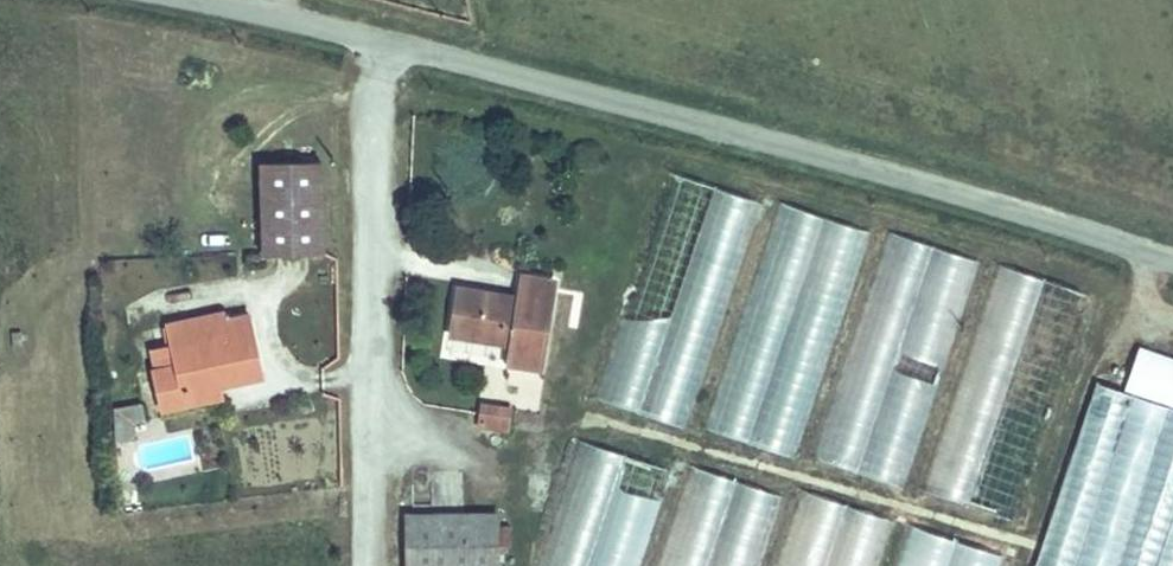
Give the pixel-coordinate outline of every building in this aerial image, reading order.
[(330,256),(325,163),(259,166),(264,259),(330,256)] [(664,171),(593,400),(688,429),(759,201),(664,171)] [(798,459),(868,230),(774,201),(703,430),(798,459)] [(908,488),(977,259),(881,231),(812,460),(908,488)] [(1019,522),(1086,291),(989,263),(922,494),(1019,522)] [(543,375),(553,282),(521,278),(517,307),(491,305),(492,298),(456,294),(451,339),(510,346),(507,371),(543,375)] [(184,399),(260,380),(244,317),(216,324),(215,317),(166,329),(176,369),(155,374),(166,418),(188,412),(184,399)] [(1142,356),(1126,403),(1172,418),(1172,366),(1142,356)] [(505,430),(508,409),(484,406),(481,428),(505,430)] [(145,408),(113,412),(118,447),(139,445),(137,429),(147,428),(145,408)] [(670,469),(574,440),(534,565),(639,565),(670,469)] [(652,565),(758,565),(780,494),(682,465),(652,565)] [(890,517),(795,490),(772,565),(875,565),(890,517)] [(493,516),(407,518),(408,565),(494,565),(493,516)] [(998,552),(900,526),(889,565),(994,565),(998,552)]
